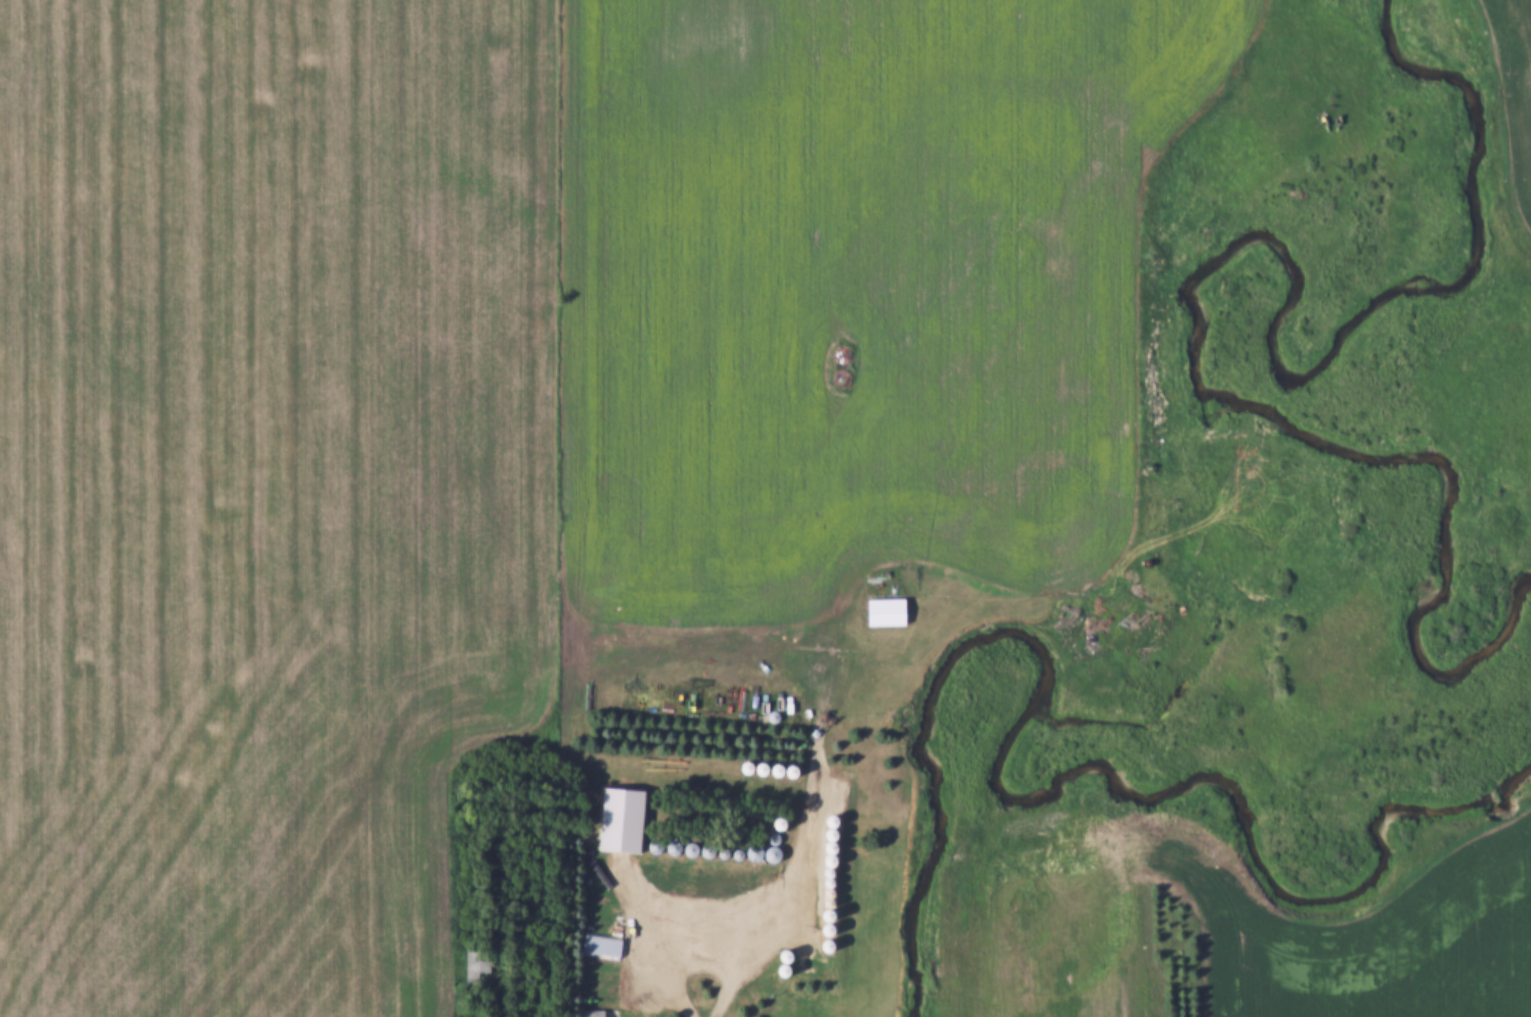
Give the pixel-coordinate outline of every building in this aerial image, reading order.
[(909,600),(871,600),(871,627),(909,627),(909,600)] [(786,859),(779,847),(767,854),(761,844),(749,852),(756,864),(769,856),(774,866),(786,859)] [(706,859),(716,859),(716,847),(706,848),(706,859)] [(622,962),(625,940),(587,936),(584,957),(622,962)] [(468,986),(492,986),(492,961),(482,961),(482,950),(468,950),(468,986)]
